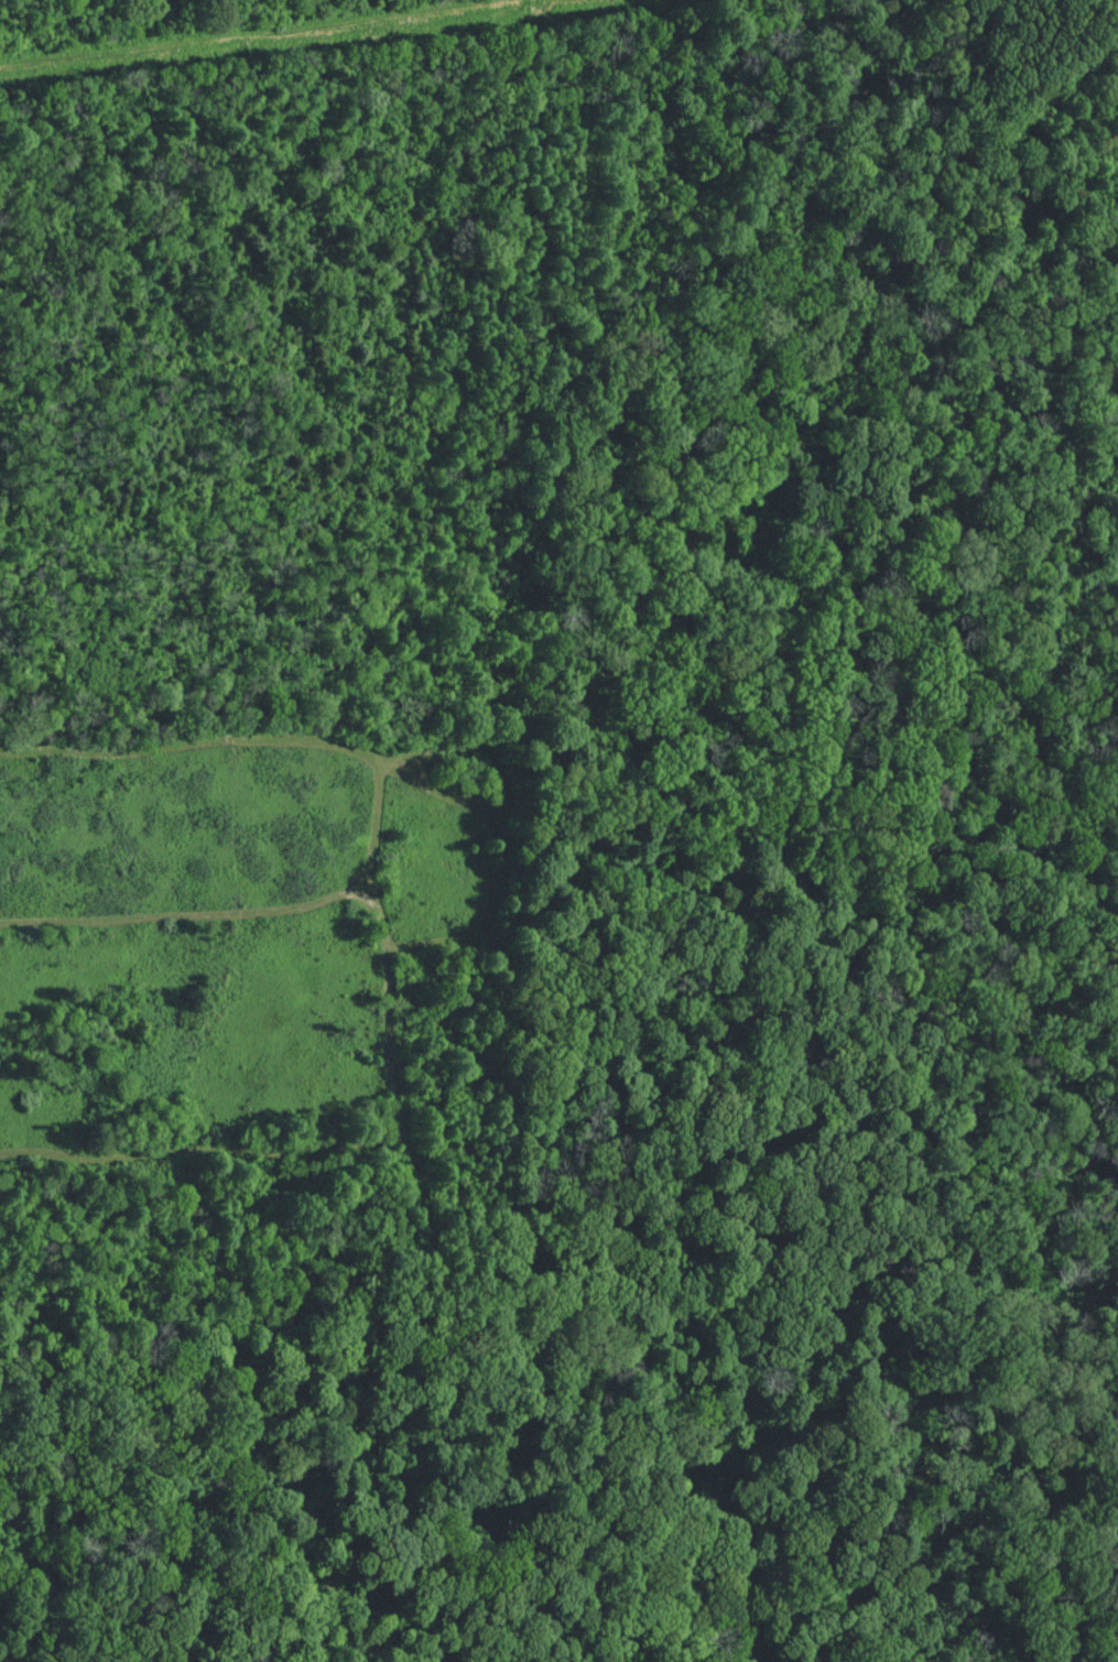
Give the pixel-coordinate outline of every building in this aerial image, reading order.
[(447,1651),(433,1653),(434,1660),(422,1661),(449,1661),(447,1651)]
